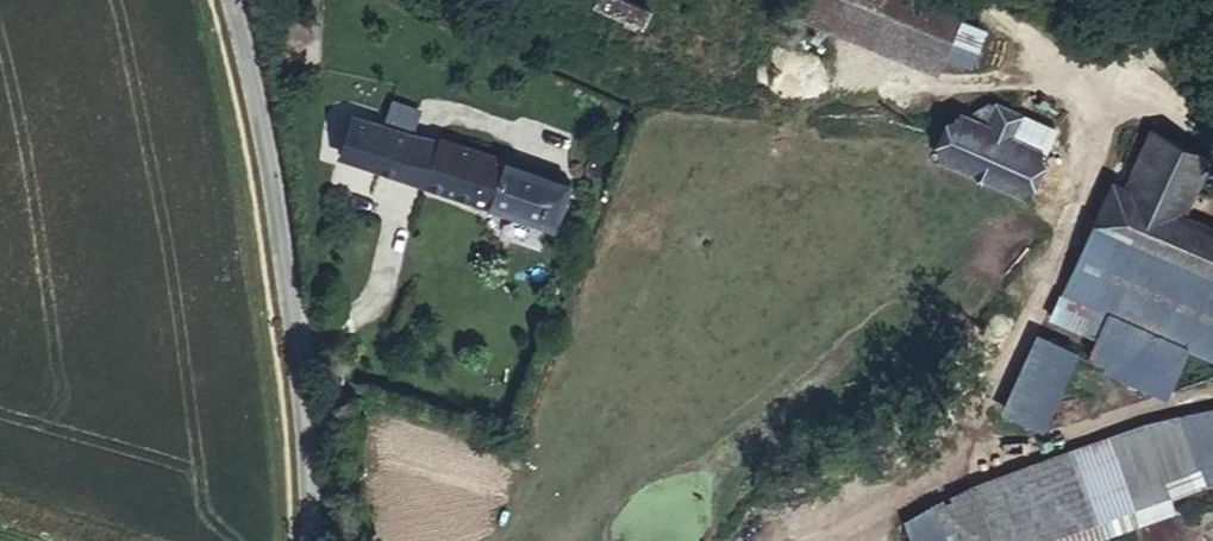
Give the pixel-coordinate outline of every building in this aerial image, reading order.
[(642,0),(586,0),(583,5),(637,28),(648,2),(642,0)] [(909,0),(801,0),(799,3),(948,62),(964,22),(909,0)] [(1022,190),(1044,144),(1020,133),(1033,107),(1001,92),(988,116),(958,105),(939,149),(1022,190)] [(400,170),(414,127),(351,107),(338,150),(400,170)] [(1044,144),(1057,119),(1033,107),(1020,133),(1044,144)] [(1179,207),(1204,149),(1143,122),(1115,179),(1101,173),(1070,243),(1212,304),(1212,222),(1179,207)] [(429,179),(443,136),(414,127),(400,170),(429,179)] [(443,136),(429,179),(544,216),(558,172),(443,136)] [(572,176),(558,172),(544,216),(558,221),(572,176)] [(1070,243),(1051,286),(1212,355),(1212,304),(1070,243)] [(1035,326),(999,407),(1042,426),(1078,345),(1035,326)] [(1095,435),(961,485),(983,540),(1007,540),(1118,499),(1095,435)]
